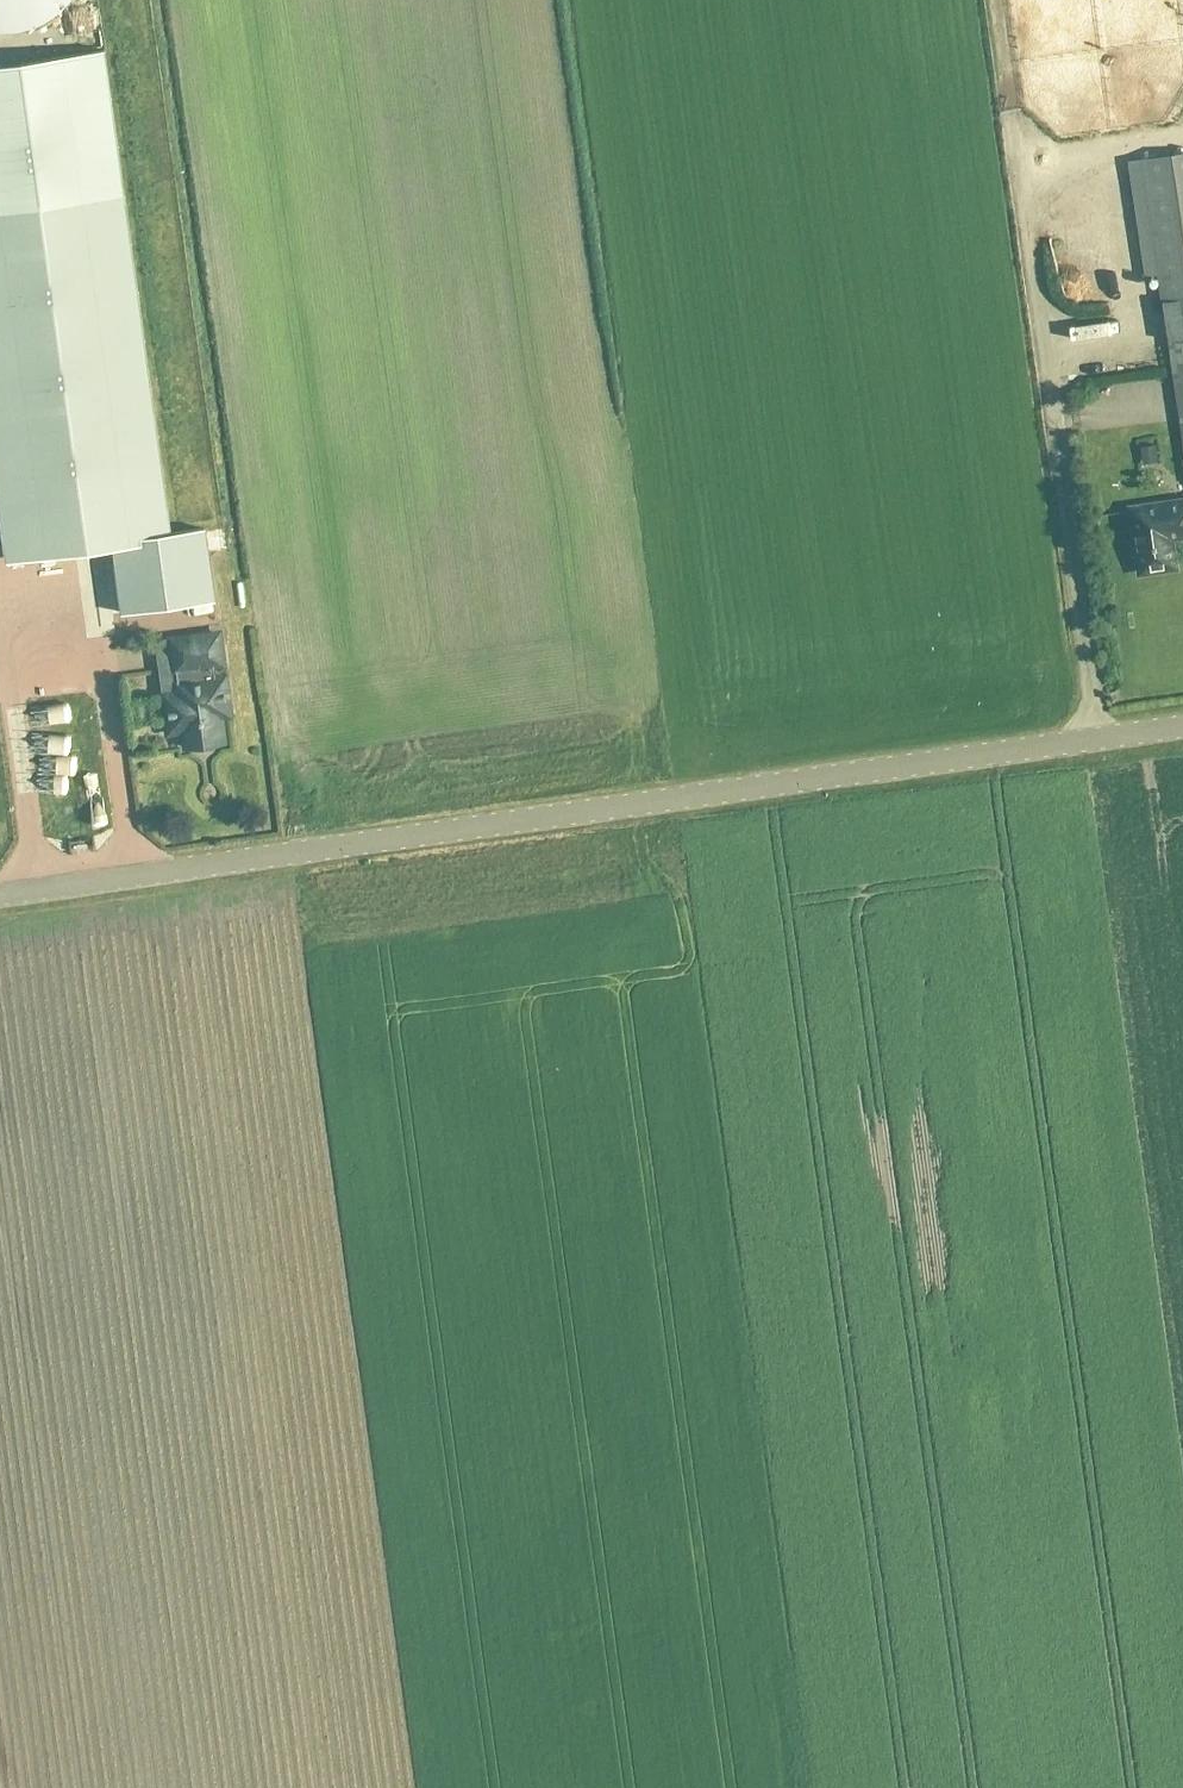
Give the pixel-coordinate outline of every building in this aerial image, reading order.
[(14,33),(22,32),(30,30),(43,25),(57,16),(71,0),(0,0),(0,33),(14,33)] [(124,198),(103,52),(0,66),(0,524),(5,559),(110,545),(170,537),(170,533),(124,198)] [(1127,164),(1144,278),(1159,276),(1182,441),(1182,157),(1127,164)] [(1130,511),(1138,567),(1148,574),(1166,572),(1173,562),(1171,549),(1167,546),(1174,536),(1182,535),(1182,504),(1130,511)] [(170,537),(110,545),(120,615),(213,601),(205,528),(170,533),(170,537)] [(181,722),(185,751),(223,745),(218,711),(228,710),(224,679),(214,681),(212,668),(222,666),(218,636),(170,642),(178,695),(164,697),(167,724),(181,722)]
